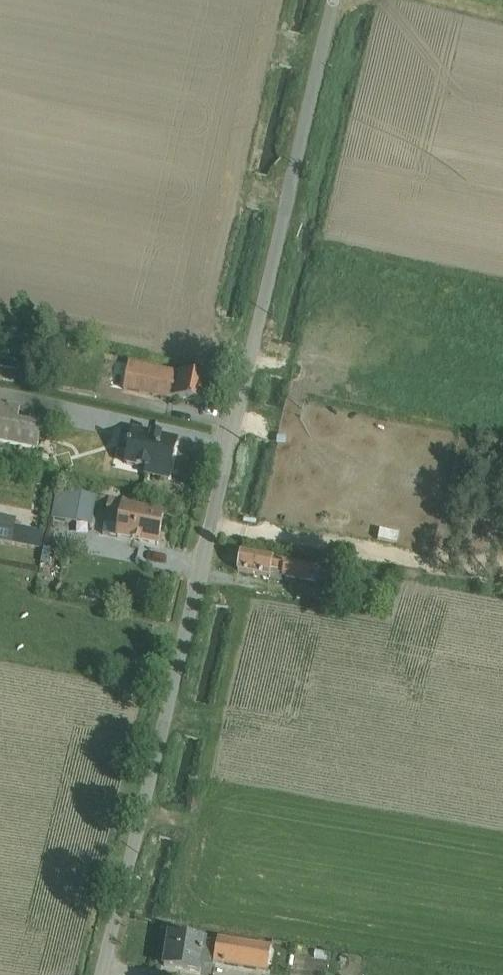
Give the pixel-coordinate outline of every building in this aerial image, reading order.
[(14,380),(18,362),(0,359),(0,377),(14,380)] [(129,361),(123,389),(174,400),(174,397),(206,403),(211,378),(129,361)] [(37,449),(42,424),(18,418),(21,406),(0,402),(0,441),(37,449)] [(160,441),(161,436),(132,430),(125,465),(146,469),(145,473),(169,478),(176,445),(160,441)] [(160,441),(176,445),(178,437),(161,434),(161,436),(160,441)] [(57,488),(52,517),(92,524),(95,506),(103,508),(105,497),(57,488)] [(118,524),(116,536),(158,544),(163,513),(124,506),(125,501),(109,498),(105,522),(118,524)] [(40,548),(43,533),(15,527),(17,518),(0,515),(0,541),(40,548)] [(118,524),(105,522),(103,533),(116,536),(118,524)] [(380,530),(378,539),(397,543),(399,534),(380,530)] [(242,550),(238,570),(269,576),(269,578),(282,581),(283,576),(309,581),(309,580),(320,582),(321,576),(329,578),(328,585),(334,586),(335,578),(332,578),(334,569),(242,550)] [(169,935),(164,966),(202,972),(203,965),(213,966),(214,964),(267,972),(271,946),(218,937),(217,943),(169,935)]
